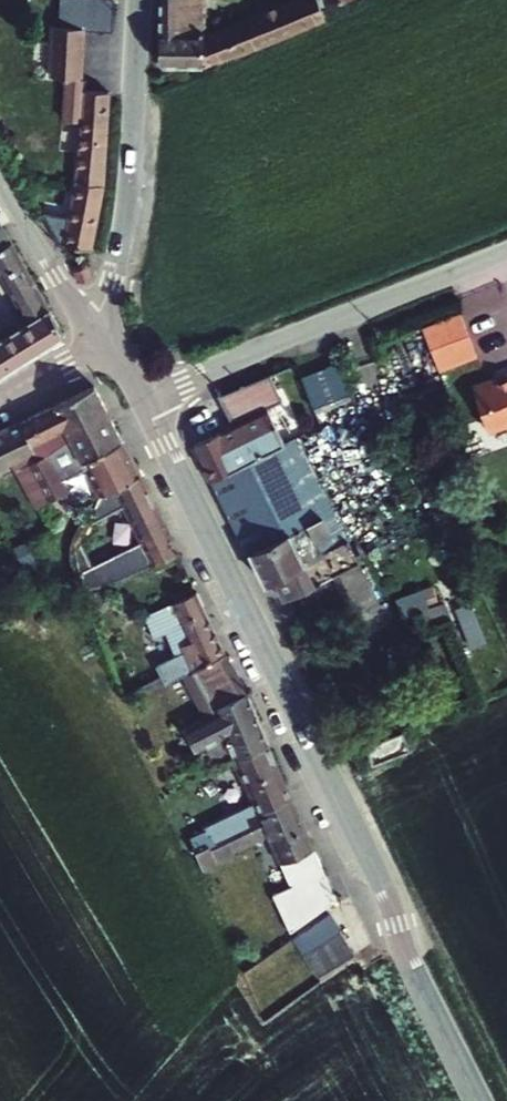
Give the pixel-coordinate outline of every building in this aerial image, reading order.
[(80,122),(83,92),(87,92),(87,81),(83,81),(85,32),(113,34),(115,0),(109,0),(65,0),(65,29),(51,28),(49,81),(64,81),(62,122),(80,122)] [(238,19),(208,22),(206,0),(158,0),(157,34),(159,34),(158,65),(163,70),(202,71),(203,69),(325,22),(320,9),(323,8),(351,0),(289,0),(238,19)] [(42,214),(60,247),(93,252),(106,188),(111,93),(87,92),(83,92),(80,122),(74,183),(68,219),(42,214)] [(66,332),(6,226),(0,229),(0,259),(32,319),(0,337),(0,373),(66,332)] [(73,270),(73,274),(78,285),(93,279),(88,268),(87,265),(83,264),(79,264),(75,267),(73,270)] [(462,311),(423,325),(439,369),(478,355),(462,311)] [(340,360),(302,374),(315,405),(351,391),(340,360)] [(472,382),(489,431),(506,424),(506,370),(472,382)] [(218,394),(232,422),(268,405),(283,399),(271,371),(218,394)] [(105,383),(30,421),(41,443),(76,427),(81,438),(121,417),(105,383)] [(209,479),(212,478),(287,440),(268,405),(232,422),(192,442),(209,479)] [(150,473),(121,417),(81,438),(100,475),(91,479),(96,489),(105,484),(110,494),(124,486),(150,473)] [(30,421),(21,425),(31,448),(41,443),(30,421)] [(21,425),(0,436),(0,472),(35,455),(31,448),(21,425)] [(287,440),(212,478),(248,549),(250,548),(323,512),(332,529),(318,537),(324,548),(348,537),(297,436),(287,440)] [(46,478),(37,461),(17,471),(26,490),(36,485),(50,514),(61,508),(46,478)] [(69,467),(46,478),(61,508),(70,504),(65,493),(79,486),(69,467)] [(188,551),(150,473),(124,486),(152,540),(94,572),(94,593),(104,590),(143,573),(188,551)] [(323,512),(250,548),(266,581),(274,578),(283,598),(332,573),(359,558),(348,537),(324,548),(318,537),(332,529),(323,512)] [(359,558),(332,573),(364,636),(392,623),(359,558)] [(433,584),(423,588),(426,596),(429,605),(439,602),(433,584)] [(193,668),(227,649),(198,588),(145,613),(154,637),(166,631),(175,653),(156,663),(165,680),(184,670),(186,671),(193,668)] [(429,605),(426,596),(408,602),(412,615),(430,609),(429,605)] [(472,600),(456,608),(472,648),(488,642),(472,600)] [(193,668),(213,706),(248,689),(227,649),(193,668)] [(213,706),(193,668),(186,671),(182,673),(204,715),(215,709),(213,706)] [(233,760),(269,742),(248,689),(213,706),(215,709),(204,715),(184,726),(196,752),(206,746),(218,768),(233,760)] [(365,741),(374,763),(412,749),(403,727),(365,741)] [(253,800),(258,811),(294,796),(269,742),(233,760),(253,800)] [(282,862),(315,847),(316,846),(294,796),(258,811),(268,836),(279,862),(282,862)] [(216,840),(251,823),(248,815),(258,811),(253,800),(203,824),(205,828),(191,835),(198,848),(210,842),(211,844),(216,841),(216,840)] [(268,836),(258,811),(248,815),(251,823),(216,840),(216,841),(211,844),(210,842),(198,848),(196,849),(204,869),(237,856),(236,852),(268,836)] [(315,847),(282,862),(292,883),(273,893),(291,933),(337,899),(315,847)] [(357,952),(330,910),(294,938),(319,978),(357,952)]
